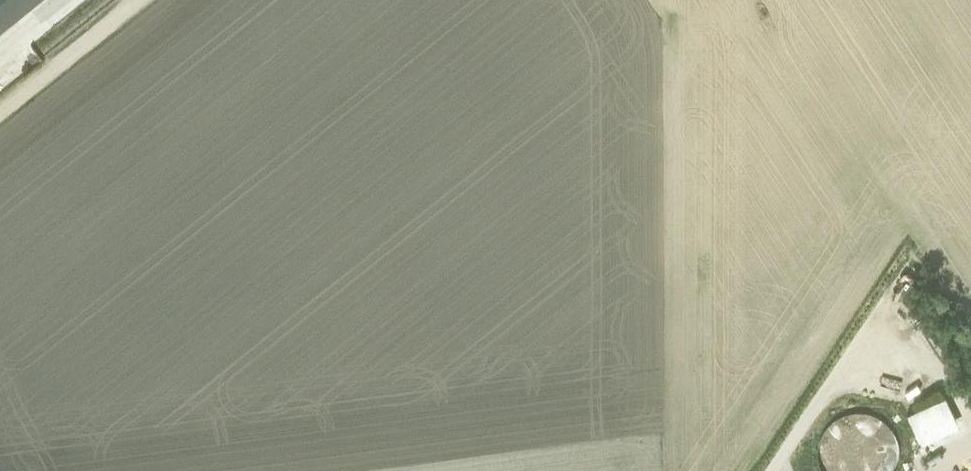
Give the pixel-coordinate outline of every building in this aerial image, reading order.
[(33,0),(0,0),(0,27),(33,0)] [(905,413),(919,444),(958,426),(945,396),(905,413)] [(811,452),(812,461),(814,469),(816,470),(898,470),(900,469),(902,461),(903,452),(902,444),(900,436),(896,428),(891,422),(885,416),(877,411),(869,408),(861,407),(853,407),(844,408),(837,411),(829,416),(823,422),(818,428),(814,436),(812,444),(811,452)]
